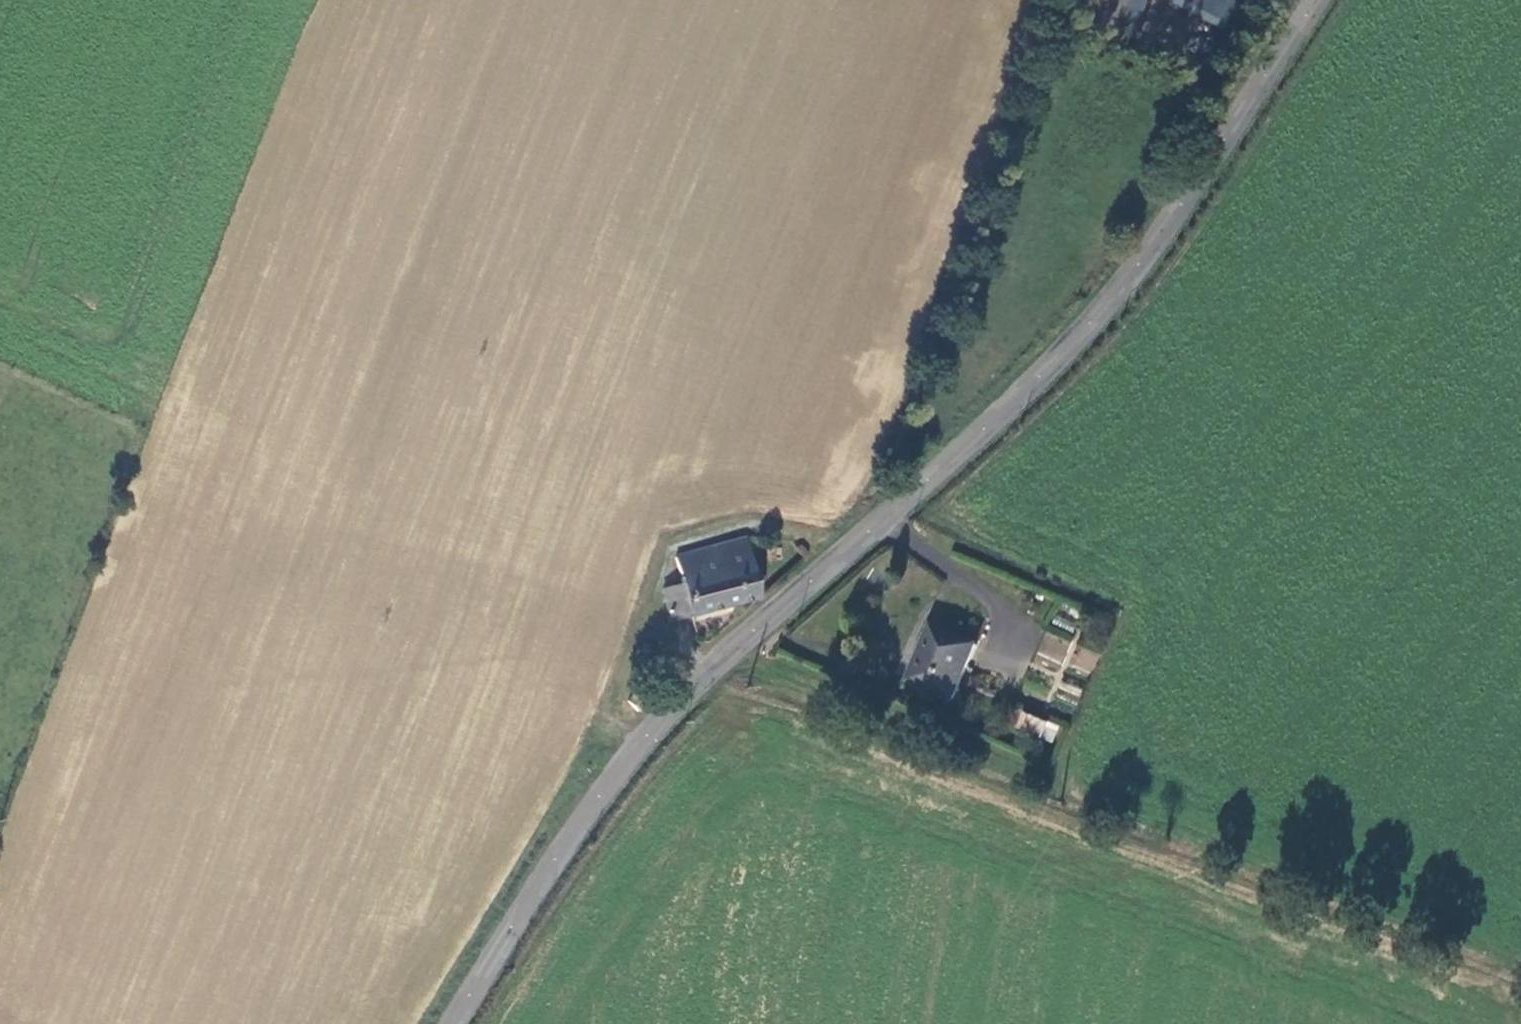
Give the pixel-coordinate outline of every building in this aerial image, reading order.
[(1095,35),(1115,41),(1128,0),(1106,0),(1095,35)] [(1217,37),(1235,0),(1158,0),(1154,7),(1217,37)] [(741,536),(669,553),(675,575),(652,581),(660,612),(754,590),(741,536)] [(960,697),(973,665),(985,640),(941,620),(916,679),(960,697)] [(1031,664),(1057,674),(1070,640),(1044,630),(1031,664)] [(625,706),(639,717),(657,702),(641,686),(625,706)] [(1031,712),(1024,732),(1062,747),(1070,726),(1031,712)]
